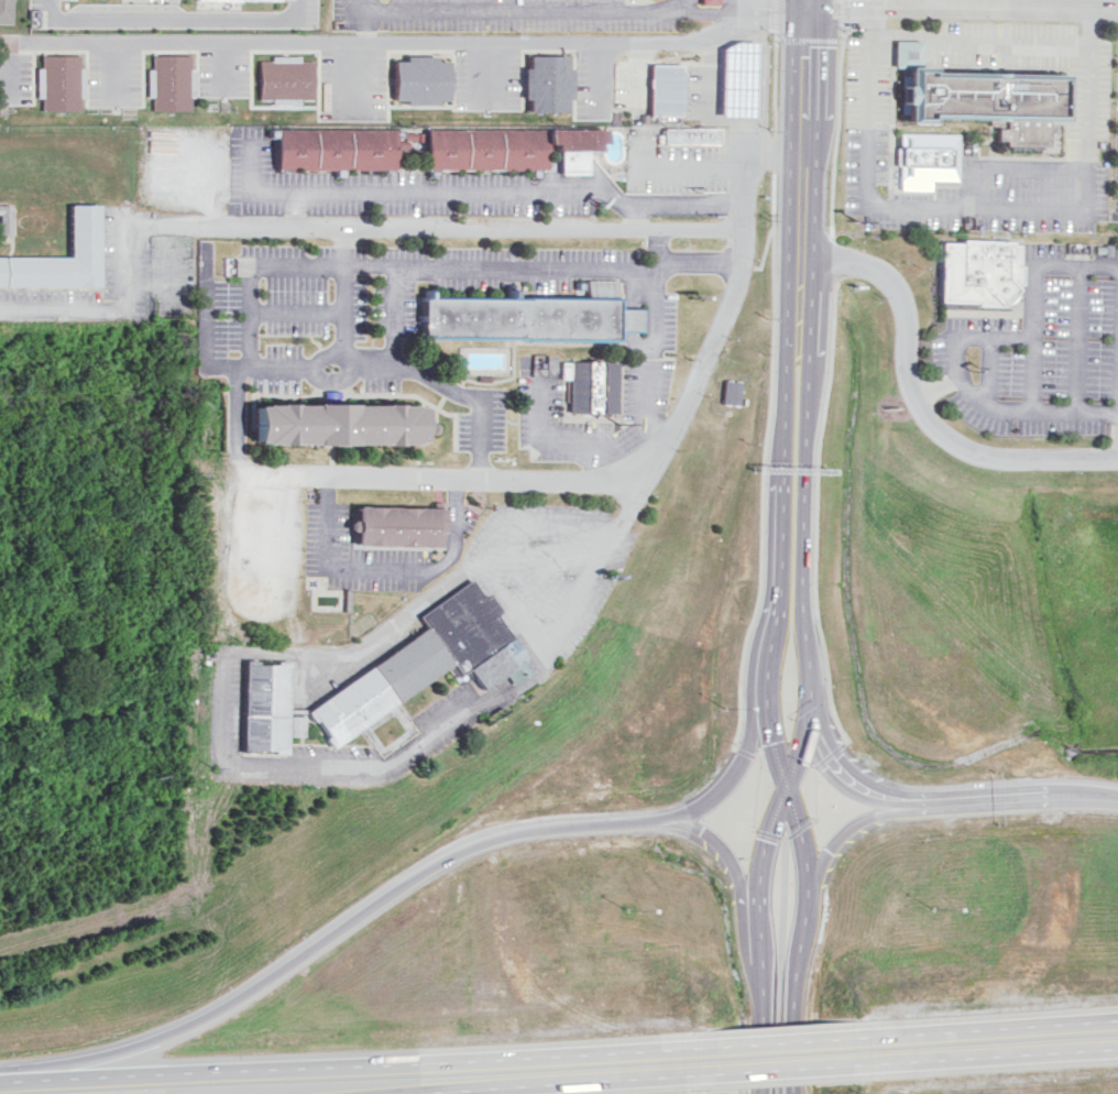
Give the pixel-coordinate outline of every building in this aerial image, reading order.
[(9,23),(9,0),(0,0),(0,23),(9,23)] [(750,46),(750,118),(715,118),(715,98),(678,96),(678,76),(679,74),(712,75),(716,51),(727,44),(750,46)] [(896,72),(895,125),(916,125),(916,121),(1000,121),(1000,143),(1040,144),(1040,121),(1053,122),(1053,78),(921,77),(919,73),(913,70),(913,47),(889,47),(888,72),(896,72)] [(38,55),(38,66),(34,66),(34,98),(38,98),(38,110),(77,110),(77,97),(82,97),(81,66),(77,66),(77,54),(38,55)] [(191,110),(191,67),(188,67),(188,55),(150,55),(150,83),(145,83),(146,96),(149,96),(149,110),(191,110)] [(311,99),(311,59),(298,59),(298,55),(269,55),(269,60),(255,59),(255,99),(271,99),(271,104),(293,105),(293,99),(311,99)] [(444,60),(433,60),(433,55),(401,56),(401,60),(388,60),(389,104),(434,103),(433,99),(445,99),(444,60)] [(521,99),(525,99),(525,110),(564,111),(564,99),(569,99),(570,67),(564,67),(564,55),(525,55),(525,67),(521,67),(521,99)] [(643,64),(678,64),(678,76),(678,96),(678,117),(643,117),(643,64)] [(596,129),(595,151),(541,152),(541,171),(423,169),(421,150),(390,149),(390,168),(271,168),(271,150),(271,128),(391,128),(596,129)] [(716,130),(716,147),(659,147),(659,130),(716,130)] [(953,135),(953,186),(891,186),(890,135),(953,135)] [(9,233),(8,203),(0,203),(0,234),(9,233)] [(94,291),(0,290),(0,262),(66,263),(66,211),(95,211),(94,291)] [(1010,249),(1010,269),(1013,270),(1013,292),(988,313),(966,311),(966,307),(931,306),(934,248),(953,248),(953,242),(1005,243),(1005,247),(1010,249)] [(611,302),(611,344),(409,343),(410,300),(611,302)] [(616,367),(615,425),(562,424),(562,365),(616,367)] [(739,381),(721,380),(721,403),(738,404),(739,381)] [(419,406),(419,448),(250,448),(250,407),(419,406)] [(440,512),(440,548),(350,547),(352,511),(440,512)] [(238,663),(235,756),(282,757),(282,740),(302,741),(303,718),(327,753),(448,669),(454,678),(462,672),(476,692),(501,676),(507,687),(530,670),(493,617),(498,613),(487,598),(481,602),(468,582),(416,617),(423,626),(302,711),(283,711),(285,664),(238,663)]
